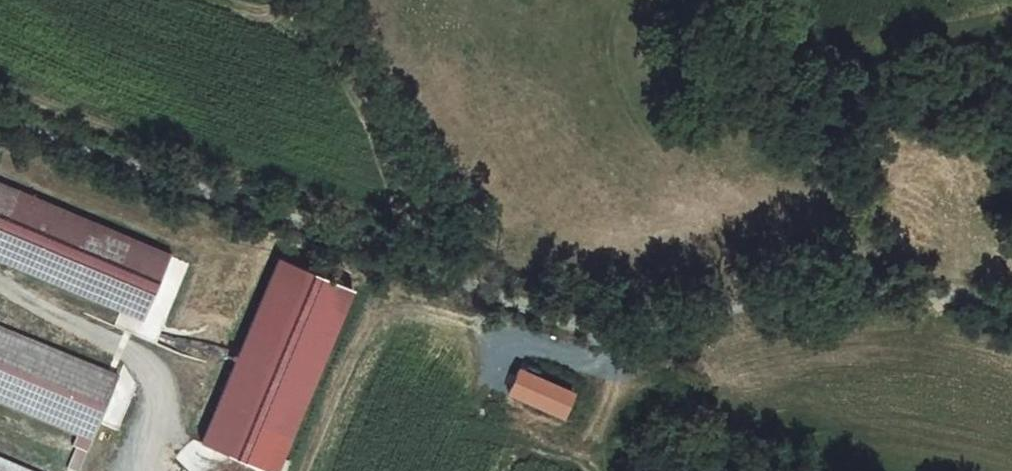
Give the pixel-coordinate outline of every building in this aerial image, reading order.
[(146,316),(174,245),(0,177),(0,258),(146,316)] [(282,258),(211,444),(280,470),(285,470),(356,286),(282,258)] [(81,434),(77,446),(92,452),(123,374),(2,326),(0,326),(0,403),(81,434)] [(0,459),(0,470),(30,470),(0,459)]
